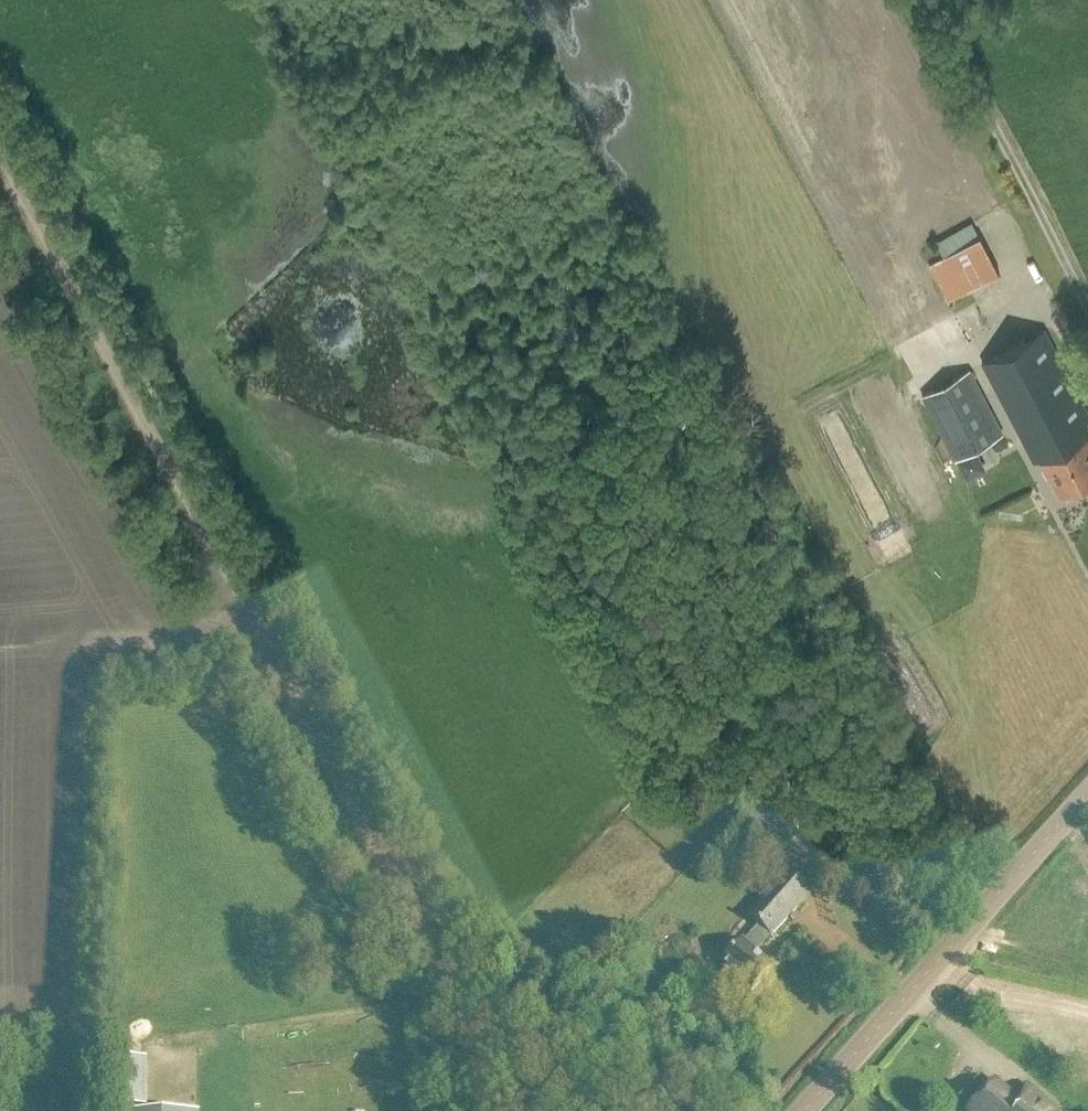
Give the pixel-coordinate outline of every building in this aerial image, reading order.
[(952,299),(1008,273),(983,219),(941,238),(949,255),(935,262),(952,299)] [(1087,478),(1087,435),(1087,434),(1087,416),(1044,331),(982,363),(1034,463),(1040,460),(1050,479),(1052,480),(1059,492),(1087,478)] [(1004,435),(970,372),(922,397),(955,461),(1004,435)] [(758,928),(744,946),(742,944),(720,968),(752,996),(773,972),(757,958),(812,896),(786,873),(745,918),(758,928)] [(146,1061),(110,1061),(112,1110),(147,1109),(146,1061)] [(1027,1087),(1014,1102),(995,1084),(971,1110),(1054,1110),(1027,1087)]
